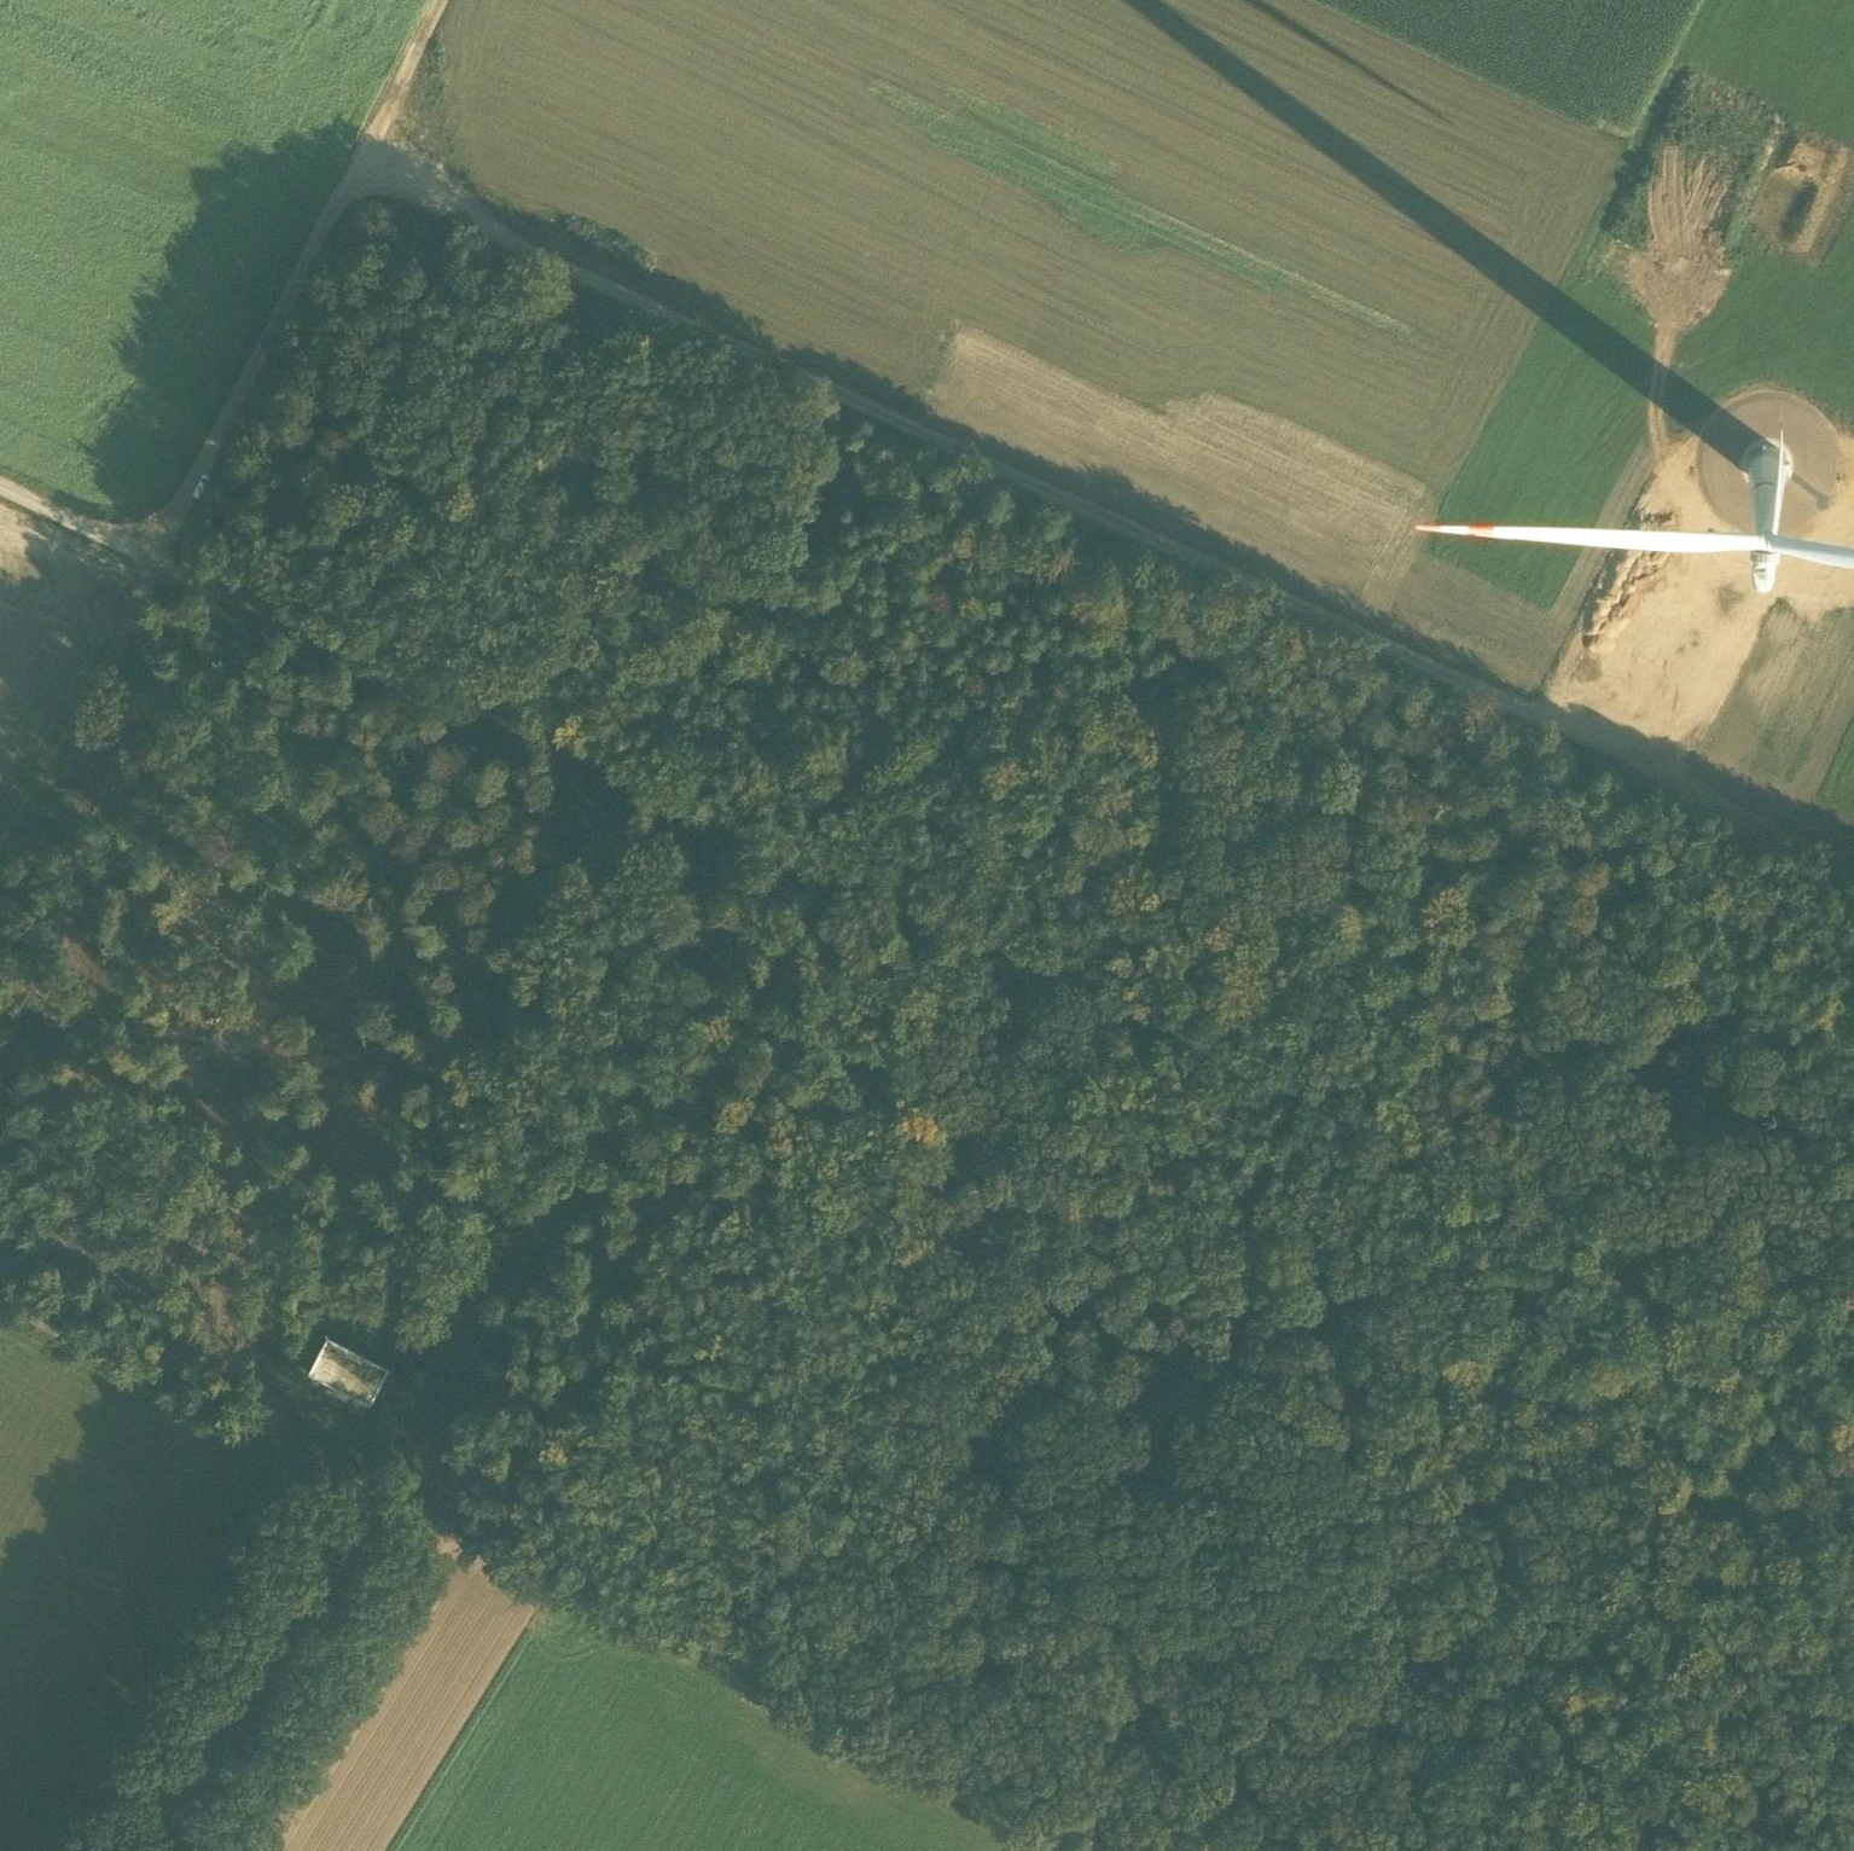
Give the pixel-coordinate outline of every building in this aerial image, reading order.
[(310,1372),(372,1404),(391,1367),(329,1335),(310,1372)]
